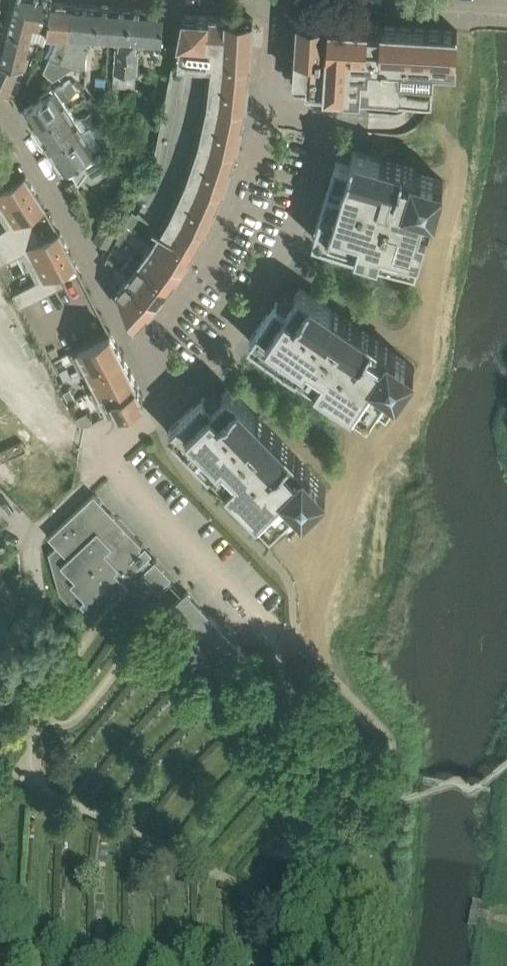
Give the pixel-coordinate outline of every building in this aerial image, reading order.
[(24,68),(34,29),(46,31),(46,35),(49,35),(52,1),(52,0),(13,0),(11,10),(0,54),(0,90),(9,94),(22,68),(24,68)] [(69,38),(72,3),(52,1),(49,35),(59,36),(48,58),(43,70),(48,75),(60,62),(69,38)] [(69,38),(60,62),(48,75),(53,79),(72,66),(86,71),(88,40),(110,41),(113,6),(110,6),(108,4),(104,3),(101,5),(72,3),(69,38)] [(126,73),(130,7),(113,6),(110,41),(119,42),(118,49),(116,48),(114,73),(126,73)] [(155,7),(152,9),(130,7),(126,73),(137,74),(138,74),(139,49),(137,49),(137,42),(142,42),(162,44),(164,10),(161,10),(159,8),(155,7)] [(251,59),(253,18),(182,14),(153,166),(151,166),(136,192),(145,197),(137,211),(134,208),(133,209),(163,227),(163,226),(194,245),(206,224),(224,185),(237,144),(246,101),(251,59)] [(364,23),(332,21),(298,19),(296,53),(297,53),(296,61),(294,86),(328,89),(360,91),(386,92),(411,94),(412,94),(421,95),(432,96),(452,97),(455,65),(455,57),(456,57),(456,46),(457,29),(388,25),(364,23)] [(96,75),(95,87),(104,88),(105,76),(96,75)] [(23,108),(37,129),(68,109),(62,99),(78,89),(70,78),(54,88),(52,85),(40,92),(42,96),(40,97),(28,105),(23,108)] [(106,113),(104,110),(100,103),(75,119),(68,109),(37,129),(50,150),(101,117),(101,116),(106,113)] [(90,178),(108,160),(108,159),(106,157),(104,156),(101,155),(98,150),(95,151),(89,141),(108,128),(101,117),(50,150),(64,171),(69,168),(79,183),(86,173),(90,178)] [(145,149),(144,149),(143,149),(142,149),(141,150),(140,150),(139,151),(139,152),(138,153),(138,154),(138,155),(138,156),(138,157),(139,158),(140,159),(140,160),(141,160),(142,161),(143,161),(144,161),(145,161),(146,160),(147,160),(148,159),(149,158),(149,157),(150,156),(150,155),(150,154),(150,153),(149,152),(149,151),(148,151),(148,150),(147,149),(146,149),(145,149)] [(381,158),(369,154),(353,149),(353,150),(352,152),(349,164),(336,160),(313,237),(318,238),(356,250),(357,246),(396,258),(395,263),(415,268),(419,252),(426,230),(430,232),(437,207),(435,207),(444,179),(415,171),(416,167),(382,157),(381,158)] [(0,212),(35,189),(25,174),(8,185),(1,175),(0,176),(0,211),(0,212)] [(34,226),(28,216),(45,205),(35,189),(0,212),(9,225),(0,231),(0,247),(34,226)] [(108,247),(118,228),(103,220),(93,239),(108,247)] [(7,261),(17,256),(24,270),(32,266),(69,247),(60,230),(42,240),(34,226),(0,247),(0,265),(7,261)] [(120,244),(130,229),(124,226),(116,241),(120,244)] [(192,248),(194,245),(163,226),(163,227),(162,228),(152,242),(183,263),(192,248)] [(152,242),(140,258),(170,281),(183,263),(152,242)] [(77,263),(69,247),(32,266),(39,280),(13,293),(20,307),(65,284),(59,273),(77,263)] [(129,274),(157,298),(170,281),(140,258),(133,252),(121,268),(129,274)] [(111,270),(117,264),(107,256),(105,260),(111,270)] [(0,265),(0,267),(3,272),(6,279),(14,274),(11,268),(7,261),(0,265)] [(157,298),(129,274),(118,286),(136,321),(157,298)] [(332,309),(312,296),(298,287),(285,306),(276,300),(249,339),(254,343),(296,372),(299,368),(332,390),(328,395),(348,409),(352,404),(368,415),(378,422),(387,408),(389,406),(398,392),(399,390),(398,389),(414,365),(390,348),(332,308),(332,309)] [(121,350),(117,342),(110,329),(109,330),(110,331),(103,334),(94,339),(85,343),(77,347),(71,350),(82,372),(89,368),(89,367),(121,350)] [(98,386),(131,370),(121,350),(89,367),(89,368),(89,369),(98,386)] [(140,397),(144,395),(131,370),(98,386),(91,389),(93,393),(102,410),(117,402),(120,407),(140,397)] [(76,397),(70,386),(64,390),(69,400),(76,397)] [(257,415),(234,392),(229,386),(211,403),(203,395),(169,428),(169,429),(209,470),(213,466),(240,494),(236,499),(253,516),(257,512),(271,526),(279,534),(291,523),(293,521),(305,510),(307,507),(306,506),(326,486),(306,465),(306,464),(257,414),(257,415)] [(89,423),(93,421),(87,411),(76,417),(79,422),(84,423),(87,424),(89,423)] [(168,578),(172,575),(155,557),(153,560),(140,546),(142,543),(106,506),(94,493),(48,536),(57,545),(49,553),(60,593),(74,608),(81,601),(95,616),(110,602),(123,616),(155,585),(158,588),(168,578)] [(176,646),(207,679),(208,680),(217,671),(228,682),(252,658),(241,646),(238,644),(238,645),(228,635),(186,591),(183,595),(163,615),(185,638),(176,646)]
